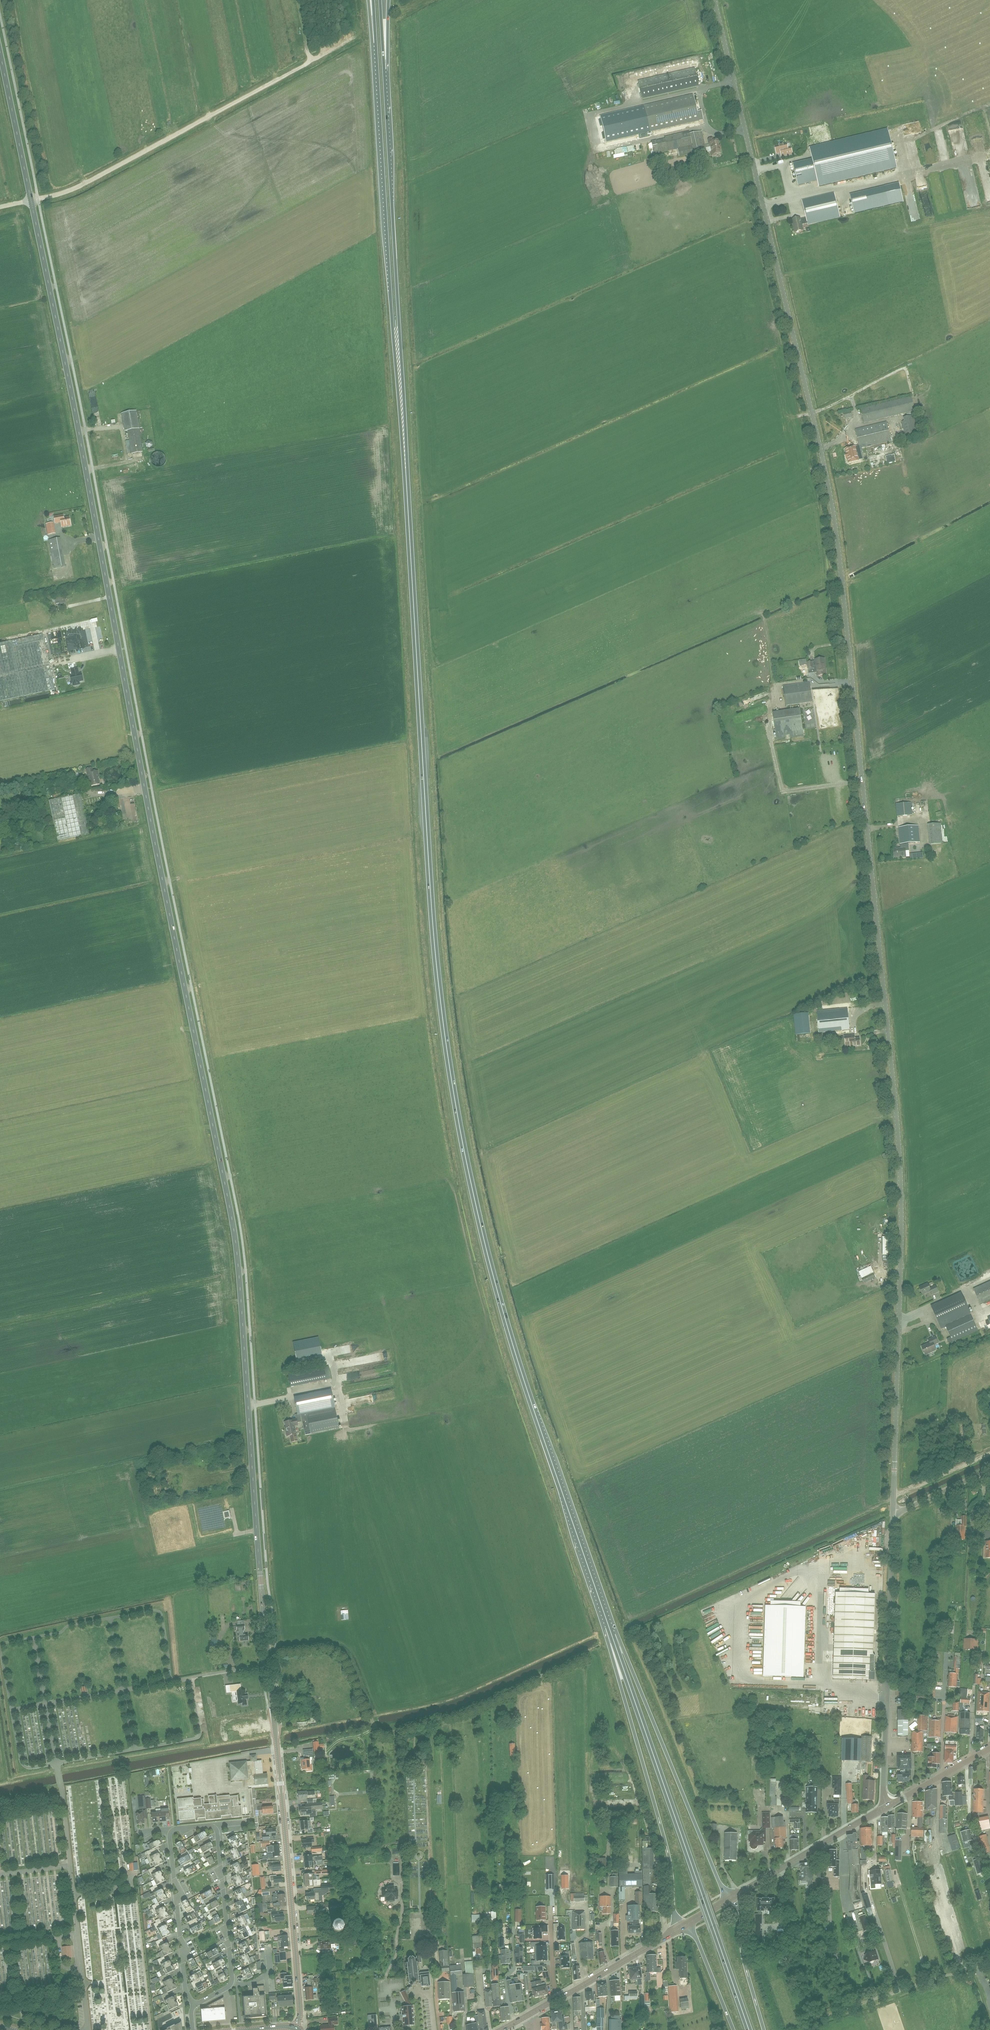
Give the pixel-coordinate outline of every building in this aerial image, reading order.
[(694,68),(638,81),(642,99),(698,86),(694,68)] [(693,93),(600,115),(606,142),(703,119),(701,110),(697,111),(693,93)] [(665,140),(657,142),(651,143),(654,154),(677,149),(679,156),(694,152),(694,155),(711,151),(712,156),(716,155),(716,154),(720,153),(717,140),(713,141),(713,138),(708,140),(709,144),(710,144),(711,147),(705,148),(701,132),(690,134),(689,132),(665,137),(665,140)] [(870,133),(851,138),(854,149),(866,146),(863,137),(868,136),(868,139),(871,138),(870,133)] [(833,148),(835,154),(836,153),(842,151),(843,151),(844,150),(843,146),(846,144),(848,146),(850,144),(849,139),(846,142),(845,139),(840,141),(841,142),(839,144),(841,147),(839,149),(835,145),(831,146),(831,148),(833,148)] [(781,156),(787,155),(792,154),(791,147),(787,148),(786,144),(783,145),(782,144),(779,145),(779,146),(775,147),(776,154),(781,153),(781,156)] [(821,185),(899,169),(896,154),(895,154),(894,147),(817,163),(821,185)] [(801,186),(818,181),(815,169),(800,173),(799,170),(797,170),(801,186)] [(853,199),(857,214),(890,206),(886,186),(883,187),(882,185),(877,186),(877,184),(850,190),(852,199),(853,199)] [(808,224),(840,217),(834,192),(802,200),(806,218),(800,219),(800,218),(792,220),(795,233),(803,231),(802,225),(807,224),(808,224)] [(864,422),(915,410),(911,397),(861,409),(864,422)] [(132,454),(142,452),(138,429),(139,429),(136,412),(122,414),(125,431),(128,431),(132,454)] [(918,435),(913,415),(903,418),(904,421),(901,422),(905,438),(918,435)] [(887,422),(855,429),(859,447),(860,448),(862,448),(891,441),(887,422)] [(847,454),(844,454),(845,458),(847,458),(849,462),(850,462),(857,460),(854,447),(845,449),(847,454)] [(889,464),(898,462),(896,454),(887,455),(889,464)] [(54,517),(55,523),(61,522),(62,527),(71,525),(69,517),(62,518),(62,515),(54,517)] [(53,523),(46,524),(48,535),(55,534),(53,523)] [(53,568),(65,566),(60,538),(48,540),(53,568)] [(56,607),(66,605),(64,597),(55,599),(56,607)] [(0,643),(0,702),(23,696),(55,689),(44,640),(43,634),(11,641),(0,643)] [(814,673),(817,673),(817,676),(826,675),(825,667),(824,658),(815,659),(815,661),(812,661),(812,662),(807,662),(808,668),(813,667),(813,669),(814,669),(814,673)] [(78,683),(78,682),(83,681),(81,674),(79,674),(77,668),(71,670),(72,676),(70,676),(72,683),(73,683),(73,684),(74,684),(75,685),(76,685),(78,684),(78,683)] [(810,682),(794,684),(783,686),(786,705),(812,702),(810,682)] [(773,712),(777,740),(786,738),(785,735),(790,734),(790,738),(804,736),(800,708),(773,712)] [(753,710),(743,713),(745,720),(750,719),(749,715),(759,712),(758,709),(754,711),(753,710)] [(85,777),(86,777),(88,786),(97,784),(95,777),(96,777),(95,771),(90,772),(89,768),(84,769),(85,777)] [(70,796),(46,801),(55,841),(79,836),(70,796)] [(897,816),(912,815),(911,802),(896,804),(897,816)] [(940,823),(928,824),(930,844),(942,843),(940,823)] [(918,825),(898,827),(900,844),(908,843),(920,842),(918,825)] [(909,851),(908,843),(900,844),(900,849),(893,850),(894,858),(900,857),(901,858),(906,857),(905,851),(909,851)] [(847,1031),(847,1029),(849,1029),(847,1008),(817,1011),(819,1032),(843,1030),(843,1031),(847,1031)] [(796,1040),(810,1038),(808,1013),(793,1015),(796,1040)] [(855,1039),(855,1035),(844,1036),(845,1043),(850,1043),(850,1046),(860,1045),(859,1038),(855,1039)] [(864,1283),(876,1277),(871,1267),(859,1272),(864,1283)] [(974,1289),(980,1303),(989,1299),(989,1281),(974,1289)] [(930,1288),(928,1284),(919,1287),(922,1294),(931,1291),(932,1294),(938,1292),(935,1286),(930,1288)] [(961,1294),(932,1307),(939,1324),(939,1325),(941,1329),(946,1327),(950,1337),(947,1339),(948,1343),(952,1342),(965,1336),(969,1334),(977,1330),(969,1311),(961,1294)] [(921,1347),(925,1355),(936,1350),(933,1345),(938,1342),(935,1337),(928,1340),(930,1343),(921,1347)] [(293,1343),(296,1358),(321,1353),(318,1338),(293,1343)] [(291,1387),(326,1380),(324,1367),(304,1371),(288,1375),(291,1387)] [(292,1420),(285,1422),(287,1431),(286,1431),(287,1436),(290,1436),(291,1442),(297,1441),(296,1434),(294,1426),(297,1425),(297,1423),(301,1422),(300,1414),(301,1414),(305,1435),(339,1428),(331,1390),(294,1398),(298,1414),(295,1414),(296,1419),(292,1420)] [(956,1520),(955,1539),(965,1540),(965,1526),(966,1526),(966,1516),(961,1516),(961,1520),(956,1520)] [(764,1581),(751,1587),(752,1590),(765,1584),(764,1581)] [(833,1678),(873,1680),(873,1678),(874,1676),(875,1676),(875,1656),(873,1654),(875,1594),(836,1593),(833,1678)] [(763,1676),(804,1677),(806,1607),(765,1606),(763,1676)] [(239,1635),(240,1641),(248,1640),(248,1634),(244,1635),(244,1631),(243,1631),(243,1629),(244,1629),(244,1625),(237,1625),(237,1630),(238,1635),(239,1635)] [(810,1636),(817,1629),(815,1627),(808,1634),(810,1636)] [(815,1647),(813,1643),(817,1641),(815,1637),(807,1641),(811,1649),(815,1647)] [(979,1639),(964,1638),(963,1649),(978,1650),(979,1639)] [(810,1662),(817,1658),(813,1649),(810,1650),(812,1654),(808,1656),(810,1662)] [(954,1669),(955,1669),(954,1674),(949,1674),(948,1677),(947,1680),(948,1680),(948,1687),(956,1687),(959,1687),(959,1682),(956,1682),(957,1674),(958,1674),(958,1669),(960,1669),(960,1661),(959,1661),(960,1657),(959,1657),(959,1655),(957,1655),(957,1656),(955,1656),(954,1669)] [(240,1684),(229,1686),(230,1692),(231,1692),(237,1691),(238,1701),(238,1704),(242,1703),(243,1705),(247,1705),(246,1699),(248,1699),(247,1696),(247,1694),(246,1694),(245,1690),(241,1691),(240,1691),(240,1689),(241,1689),(240,1684)] [(916,1701),(927,1702),(927,1689),(917,1688),(917,1692),(916,1692),(916,1701)] [(967,1698),(967,1693),(960,1692),(959,1702),(959,1703),(964,1703),(970,1704),(970,1698),(967,1698)] [(959,1734),(964,1734),(969,1734),(969,1729),(970,1730),(970,1725),(970,1712),(965,1712),(964,1712),(964,1708),(960,1708),(960,1712),(959,1729),(960,1729),(959,1734)] [(908,1710),(898,1710),(898,1737),(908,1737),(908,1710)] [(923,1731),(927,1731),(928,1716),(918,1715),(918,1730),(919,1730),(919,1732),(912,1732),(911,1752),(922,1752),(923,1732),(923,1731)] [(948,1715),(948,1716),(945,1716),(944,1731),(957,1732),(957,1716),(954,1716),(954,1715),(948,1715)] [(871,1762),(872,1736),(862,1736),(861,1762),(862,1762),(862,1769),(866,1770),(866,1762),(871,1762)] [(859,1760),(860,1740),(844,1739),(843,1760),(859,1760)] [(956,1741),(945,1741),(945,1762),(953,1763),(953,1753),(956,1753),(956,1751),(956,1750),(956,1741)] [(318,1744),(318,1742),(313,1742),(314,1751),(319,1751),(319,1748),(324,1748),(324,1744),(318,1744)] [(936,1764),(939,1764),(940,1754),(933,1754),(933,1758),(928,1758),(928,1768),(936,1768),(936,1764)] [(262,1760),(257,1761),(257,1755),(250,1755),(251,1761),(247,1762),(247,1761),(230,1763),(231,1780),(247,1779),(247,1786),(255,1785),(268,1784),(267,1774),(261,1774),(260,1764),(262,1763),(262,1760)] [(304,1760),(301,1760),(302,1770),(305,1769),(306,1771),(312,1771),(311,1764),(310,1764),(309,1759),(309,1756),(309,1755),(303,1756),(304,1758),(306,1758),(306,1760),(304,1760)] [(903,1769),(911,1769),(911,1756),(900,1757),(900,1769),(903,1769)] [(898,1782),(904,1782),(909,1782),(909,1776),(911,1776),(911,1769),(903,1769),(903,1770),(901,1770),(900,1771),(900,1774),(898,1774),(898,1782)] [(875,1781),(868,1780),(869,1775),(864,1775),(863,1780),(864,1780),(863,1799),(874,1800),(875,1781)] [(841,1795),(842,1778),(842,1777),(832,1777),(832,1789),(834,1789),(834,1795),(841,1795)] [(846,1784),(847,1798),(847,1803),(852,1803),(853,1812),(858,1812),(858,1804),(856,1804),(855,1800),(853,1800),(852,1783),(846,1784)] [(250,1818),(254,1818),(255,1827),(258,1827),(257,1816),(259,1816),(258,1810),(263,1810),(263,1814),(273,1813),(273,1805),(263,1806),(262,1803),(259,1803),(259,1799),(256,1800),(256,1798),(255,1788),(252,1789),(249,1789),(251,1813),(250,1813),(250,1818)] [(817,1805),(817,1797),(817,1788),(807,1788),(807,1793),(807,1802),(806,1802),(806,1807),(807,1807),(806,1812),(809,1812),(814,1812),(816,1812),(817,1805)] [(926,1791),(926,1810),(937,1807),(937,1788),(926,1791)] [(978,1812),(983,1812),(983,1800),(984,1789),(979,1789),(974,1789),(974,1795),(973,1795),(973,1798),(974,1798),(973,1812),(978,1812)] [(961,1792),(955,1793),(956,1800),(955,1800),(955,1805),(962,1805),(961,1800),(966,1799),(966,1795),(961,1796),(961,1792)] [(193,1797),(177,1799),(178,1808),(181,1808),(181,1810),(178,1811),(179,1820),(195,1818),(196,1821),(198,1821),(199,1821),(198,1818),(206,1817),(206,1820),(222,1818),(222,1816),(232,1815),(232,1817),(242,1816),(243,1816),(242,1816),(241,1806),(239,1806),(238,1796),(232,1796),(232,1797),(230,1798),(230,1795),(219,1796),(219,1798),(217,1798),(217,1795),(209,1796),(210,1804),(205,1804),(202,1804),(202,1798),(196,1798),(194,1799),(193,1797)] [(838,1810),(839,1810),(839,1800),(835,1800),(834,1805),(828,1805),(828,1810),(829,1810),(829,1817),(831,1817),(832,1817),(833,1818),(834,1818),(835,1817),(836,1817),(838,1817),(838,1810)] [(918,1822),(918,1827),(911,1827),(911,1832),(911,1837),(923,1837),(923,1834),(924,1824),(923,1824),(923,1822),(922,1822),(922,1802),(912,1802),(912,1817),(918,1817),(918,1822)] [(315,1811),(311,1811),(311,1809),(313,1809),(312,1804),(305,1804),(305,1807),(299,1807),(300,1813),(301,1813),(301,1815),(310,1815),(310,1816),(315,1816),(315,1811)] [(161,1812),(158,1813),(159,1822),(166,1821),(166,1820),(170,1820),(169,1815),(168,1808),(161,1809),(161,1812)] [(140,1813),(136,1814),(137,1824),(144,1823),(144,1819),(147,1819),(147,1810),(139,1810),(140,1813)] [(897,1828),(906,1829),(907,1814),(898,1813),(897,1828)] [(775,1848),(780,1848),(778,1817),(772,1817),(772,1828),(774,1828),(775,1848)] [(785,1822),(783,1822),(783,1817),(778,1817),(780,1848),(785,1847),(784,1843),(785,1843),(785,1841),(784,1841),(784,1838),(786,1838),(786,1827),(785,1822)] [(789,1819),(789,1823),(795,1823),(795,1829),(800,1829),(800,1823),(800,1819),(789,1819)] [(308,1830),(308,1833),(313,1833),(313,1828),(311,1828),(310,1821),(307,1821),(300,1821),(301,1830),(308,1830)] [(263,1835),(263,1840),(270,1840),(269,1836),(276,1835),(276,1828),(266,1829),(266,1834),(263,1835)] [(872,1828),(866,1828),(860,1828),(860,1846),(866,1846),(872,1845),(872,1828)] [(971,1834),(970,1830),(961,1832),(964,1842),(969,1841),(970,1846),(974,1845),(972,1840),(973,1840),(972,1838),(973,1837),(972,1834),(971,1834)] [(766,1841),(766,1831),(749,1831),(749,1841),(750,1841),(751,1846),(752,1848),(753,1849),(755,1849),(757,1848),(757,1846),(757,1845),(763,1845),(763,1841),(766,1841)] [(204,1838),(207,1837),(204,1832),(193,1838),(196,1843),(197,1842),(198,1845),(208,1840),(208,1839),(205,1841),(204,1838)] [(231,1838),(228,1839),(229,1842),(228,1843),(229,1845),(240,1840),(239,1838),(236,1839),(235,1836),(234,1836),(233,1833),(229,1835),(231,1838)] [(725,1860),(731,1860),(737,1860),(737,1833),(731,1833),(725,1833),(725,1860)] [(853,1835),(847,1836),(851,1873),(849,1892),(853,1904),(860,1902),(858,1892),(857,1892),(858,1876),(860,1876),(860,1864),(859,1864),(858,1849),(858,1848),(860,1848),(860,1842),(857,1842),(857,1834),(856,1834),(856,1833),(853,1834),(853,1835)] [(790,1850),(798,1849),(798,1835),(794,1835),(794,1840),(790,1840),(790,1850)] [(644,1841),(643,1841),(643,1842),(643,1869),(644,1904),(647,1904),(647,1912),(658,1911),(658,1891),(652,1891),(652,1882),(657,1882),(657,1869),(653,1869),(653,1848),(648,1848),(647,1841),(649,1841),(649,1837),(644,1838),(644,1841)] [(302,1847),(312,1847),(311,1842),(314,1842),(313,1838),(306,1838),(306,1840),(302,1840),(302,1847)] [(159,1846),(162,1845),(160,1839),(155,1841),(150,1844),(148,1845),(150,1850),(151,1849),(152,1850),(152,1849),(158,1846),(159,1846)] [(201,1854),(208,1850),(213,1848),(208,1840),(198,1845),(199,1845),(200,1848),(203,1853),(201,1854)] [(229,1851),(237,1847),(239,1846),(238,1843),(241,1842),(240,1840),(229,1845),(230,1845),(232,1849),(229,1851)] [(182,1844),(181,1842),(176,1845),(181,1855),(182,1855),(183,1857),(189,1854),(188,1851),(185,1848),(184,1848),(184,1847),(186,1845),(184,1843),(182,1844)] [(270,1846),(267,1846),(268,1853),(280,1851),(279,1845),(270,1846)] [(239,1852),(237,1847),(229,1851),(230,1853),(229,1854),(230,1856),(239,1852)] [(206,1860),(210,1866),(215,1863),(209,1853),(208,1850),(201,1854),(202,1857),(206,1860)] [(836,1850),(827,1850),(827,1867),(834,1867),(834,1876),(839,1876),(839,1862),(837,1862),(836,1850)] [(153,1852),(147,1855),(146,1856),(150,1863),(162,1857),(159,1852),(154,1855),(153,1852)] [(231,1856),(233,1861),(241,1857),(238,1853),(239,1852),(230,1856),(230,1857),(231,1856)] [(184,1864),(185,1866),(191,1863),(190,1860),(191,1860),(188,1855),(189,1854),(183,1857),(178,1860),(181,1865),(184,1864)] [(162,1857),(150,1863),(152,1868),(153,1867),(155,1867),(164,1862),(162,1857)] [(595,1869),(606,1869),(605,1858),(594,1858),(595,1869)] [(974,1860),(978,1874),(985,1872),(981,1858),(974,1860)] [(134,1863),(133,1861),(129,1862),(130,1863),(130,1871),(138,1870),(137,1862),(134,1863)] [(185,1866),(187,1869),(184,1871),(187,1876),(198,1870),(195,1865),(194,1865),(192,1862),(191,1863),(185,1866)] [(240,1865),(238,1862),(230,1866),(232,1868),(231,1869),(232,1871),(246,1864),(245,1863),(244,1864),(243,1863),(240,1865)] [(281,1871),(281,1863),(268,1865),(269,1869),(272,1868),(272,1872),(281,1871)] [(812,1863),(800,1864),(801,1871),(802,1881),(807,1881),(807,1882),(808,1882),(809,1891),(813,1891),(812,1863)] [(232,1877),(241,1873),(243,1872),(242,1869),(245,1867),(245,1866),(246,1865),(246,1864),(232,1871),(232,1872),(232,1871),(234,1876),(232,1877)] [(642,1874),(627,1874),(627,1864),(618,1864),(619,1874),(619,1887),(619,1890),(624,1890),(624,1887),(642,1887),(642,1874)] [(884,1867),(887,1882),(893,1881),(891,1869),(890,1869),(890,1866),(884,1867)] [(163,1875),(161,1870),(156,1873),(155,1870),(149,1873),(151,1876),(152,1875),(154,1880),(163,1875)] [(870,1875),(870,1877),(871,1877),(872,1885),(875,1884),(881,1884),(880,1870),(871,1871),(871,1875),(870,1875)] [(232,1880),(233,1883),(242,1878),(243,1878),(241,1873),(232,1877),(233,1880),(232,1880)] [(163,1875),(154,1880),(156,1885),(166,1880),(163,1875)] [(270,1876),(270,1878),(270,1881),(274,1881),(274,1882),(275,1882),(275,1883),(275,1884),(277,1883),(278,1883),(278,1882),(282,1882),(282,1877),(276,1877),(276,1875),(274,1875),(270,1876)] [(546,1875),(546,1887),(546,1889),(554,1889),(554,1887),(554,1875),(546,1875)] [(236,1887),(244,1883),(242,1878),(233,1883),(234,1883),(236,1887)] [(393,1901),(393,1899),(397,1899),(397,1896),(397,1891),(396,1891),(396,1889),(393,1889),(393,1887),(387,1887),(387,1888),(385,1888),(385,1892),(382,1892),(382,1897),(385,1897),(385,1901),(388,1901),(393,1901)] [(165,1893),(163,1888),(158,1891),(157,1888),(151,1891),(149,1892),(153,1899),(156,1898),(165,1893)] [(244,1893),(241,1888),(233,1892),(234,1895),(233,1895),(234,1898),(244,1893)] [(310,1893),(306,1894),(306,1900),(315,1899),(315,1901),(319,1901),(318,1895),(322,1895),(324,1895),(326,1893),(326,1890),(328,1890),(328,1888),(323,1888),(323,1892),(321,1892),(319,1892),(314,1892),(310,1892),(310,1893)] [(200,1896),(199,1897),(201,1901),(202,1900),(204,1903),(211,1899),(210,1897),(213,1895),(210,1890),(200,1895),(200,1896)] [(273,1903),(278,1902),(286,1901),(285,1894),(282,1895),(282,1892),(273,1893),(273,1897),(272,1897),(273,1903)] [(865,1892),(861,1893),(866,1909),(871,1907),(868,1894),(866,1895),(865,1892)] [(165,1893),(156,1898),(158,1903),(168,1898),(165,1893)] [(234,1898),(235,1898),(237,1902),(243,1900),(246,1898),(244,1893),(234,1898)] [(574,1902),(584,1901),(588,1901),(587,1895),(584,1895),(584,1893),(570,1893),(571,1902),(574,1902)] [(599,1896),(599,1907),(603,1907),(603,1914),(610,1914),(610,1907),(611,1896),(599,1896)] [(207,1912),(212,1910),(219,1906),(214,1898),(211,1899),(204,1903),(209,1911),(207,1912)] [(775,1898),(757,1898),(757,1912),(758,1912),(758,1914),(755,1914),(755,1943),(763,1943),(763,1932),(761,1932),(761,1925),(762,1925),(762,1914),(761,1914),(761,1911),(775,1911),(775,1898)] [(194,1909),(191,1906),(190,1906),(187,1900),(182,1903),(187,1913),(189,1912),(191,1914),(195,1912),(194,1909)] [(234,1907),(236,1909),(247,1903),(246,1901),(244,1902),(243,1900),(237,1902),(234,1903),(236,1906),(234,1907)] [(236,1909),(239,1914),(248,1909),(246,1906),(248,1905),(247,1903),(236,1909)] [(640,1919),(639,1905),(636,1905),(627,1906),(628,1915),(626,1916),(626,1921),(628,1921),(630,1921),(630,1922),(638,1922),(638,1920),(639,1919),(640,1919)] [(153,1914),(154,1914),(156,1913),(158,1916),(167,1911),(165,1906),(160,1908),(158,1906),(151,1910),(153,1914)] [(221,1921),(215,1911),(213,1912),(212,1910),(207,1912),(209,1915),(212,1918),(213,1919),(211,1920),(213,1924),(215,1923),(216,1924),(221,1921)] [(159,1918),(155,1920),(156,1923),(159,1921),(160,1921),(169,1916),(167,1911),(158,1916),(159,1918)] [(272,1918),(276,1918),(276,1922),(280,1921),(284,1920),(285,1920),(285,1917),(284,1917),(284,1914),(280,1914),(280,1911),(275,1912),(272,1912),(272,1918)] [(190,1922),(191,1925),(197,1921),(196,1919),(197,1918),(196,1917),(199,1916),(196,1912),(195,1912),(191,1914),(184,1918),(187,1924),(190,1922)] [(865,1914),(859,1916),(864,1932),(870,1930),(865,1914)] [(244,1915),(236,1918),(237,1921),(236,1922),(237,1924),(246,1920),(244,1915)] [(630,1926),(629,1926),(629,1933),(633,1933),(637,1933),(637,1932),(641,1932),(640,1926),(639,1926),(639,1919),(638,1920),(638,1922),(630,1922),(630,1926)] [(238,1924),(240,1929),(237,1930),(245,1926),(249,1925),(246,1920),(237,1924),(238,1924)] [(191,1925),(193,1927),(190,1929),(193,1934),(204,1928),(201,1923),(199,1924),(197,1921),(191,1925)] [(339,1921),(336,1921),(333,1923),(332,1926),(332,1929),(333,1929),(334,1932),(337,1932),(337,1933),(340,1933),(340,1932),(343,1931),(344,1928),(344,1925),(342,1922),(339,1921)] [(160,1924),(155,1926),(153,1927),(157,1935),(169,1929),(166,1924),(161,1926),(160,1924)] [(558,1924),(553,1924),(553,1931),(557,1931),(557,1940),(565,1940),(564,1928),(558,1928),(558,1924)] [(539,1929),(533,1929),(533,1939),(542,1939),(541,1932),(547,1932),(547,1925),(539,1926),(539,1929)] [(245,1926),(237,1930),(238,1933),(237,1933),(238,1935),(247,1931),(245,1926)] [(157,1935),(160,1934),(162,1939),(171,1934),(169,1929),(157,1935)] [(238,1935),(238,1936),(239,1935),(241,1940),(250,1936),(247,1931),(238,1935)] [(318,1949),(319,1949),(322,1949),(322,1952),(331,1951),(330,1943),(338,1943),(338,1938),(334,1938),(334,1939),(322,1940),(322,1942),(319,1943),(319,1946),(318,1946),(318,1947),(318,1948),(318,1949)] [(249,1946),(247,1941),(239,1945),(240,1948),(239,1948),(240,1950),(249,1946)] [(158,1953),(171,1947),(168,1942),(163,1944),(162,1942),(157,1944),(158,1947),(159,1947),(161,1951),(158,1953)] [(535,1946),(535,1954),(546,1953),(546,1951),(547,1951),(547,1947),(546,1947),(546,1946),(539,1946),(539,1942),(531,1943),(531,1947),(535,1946)] [(581,1960),(594,1959),(592,1942),(579,1943),(581,1960)] [(505,1950),(501,1950),(501,1955),(501,1958),(501,1959),(501,1964),(509,1963),(509,1952),(509,1949),(509,1950),(508,1945),(505,1946),(505,1950)] [(64,1951),(63,1951),(64,1958),(71,1957),(70,1946),(63,1947),(64,1947),(64,1951)] [(240,1950),(239,1951),(241,1956),(240,1956),(240,1957),(247,1953),(251,1951),(249,1946),(240,1950)] [(157,1960),(159,1962),(164,1960),(162,1957),(173,1952),(171,1947),(158,1953),(161,1958),(157,1960)] [(216,1948),(206,1954),(210,1962),(211,1961),(217,1958),(216,1955),(219,1953),(216,1948)] [(870,1962),(878,1959),(876,1951),(867,1954),(866,1955),(865,1955),(865,1957),(864,1959),(870,1962)] [(605,1958),(604,1952),(598,1953),(600,1965),(607,1963),(606,1957),(605,1958)] [(240,1960),(241,1962),(249,1958),(247,1953),(240,1957),(241,1959),(240,1960)] [(546,1956),(546,1953),(535,1954),(535,1961),(532,1961),(532,1965),(540,1964),(539,1961),(547,1961),(547,1960),(548,1960),(547,1956),(546,1956)] [(656,1955),(647,1955),(647,1959),(648,1959),(648,1960),(652,1960),(652,1966),(653,1966),(654,1972),(656,1972),(656,1955)] [(406,1962),(405,1962),(405,1968),(406,1967),(406,1968),(407,1968),(408,1972),(407,1972),(407,1973),(408,1972),(408,1976),(407,1976),(407,1977),(408,1977),(409,1981),(408,1982),(409,1982),(409,1984),(410,1985),(412,1985),(416,1985),(417,1985),(416,1984),(416,1983),(419,1982),(419,1983),(421,1983),(420,1978),(418,1978),(418,1976),(419,1976),(419,1975),(418,1976),(417,1972),(418,1971),(417,1971),(417,1967),(418,1967),(418,1966),(417,1966),(417,1965),(418,1965),(418,1963),(421,1962),(420,1956),(416,1956),(416,1958),(415,1958),(415,1957),(415,1958),(414,1958),(412,1957),(413,1956),(412,1956),(410,1957),(409,1956),(409,1957),(408,1959),(407,1958),(407,1959),(408,1962),(407,1962),(406,1962)] [(561,1957),(562,1968),(569,1968),(569,1956),(561,1957)] [(685,1957),(677,1957),(677,1964),(676,1964),(676,1969),(681,1969),(681,1972),(680,1972),(680,1978),(686,1978),(686,1964),(685,1964),(685,1957)] [(195,1970),(197,1973),(201,1970),(200,1968),(197,1964),(196,1964),(193,1958),(188,1961),(193,1971),(195,1970)] [(213,1970),(218,1968),(225,1964),(222,1959),(219,1960),(217,1958),(211,1961),(213,1964),(212,1964),(215,1969),(213,1970)] [(249,1958),(241,1962),(243,1967),(252,1963),(249,1958)] [(159,1962),(157,1963),(161,1971),(160,1971),(172,1965),(170,1960),(165,1962),(164,1960),(159,1962)] [(465,1962),(466,1974),(463,1974),(464,1987),(474,1987),(473,1973),(473,1968),(472,1961),(465,1962)] [(572,1962),(572,1963),(571,1963),(571,1967),(573,1967),(574,1980),(581,1978),(580,1966),(577,1966),(577,1962),(572,1962)] [(161,1974),(162,1976),(159,1977),(159,1978),(157,1979),(158,1981),(159,1981),(166,1978),(164,1975),(175,1970),(172,1965),(160,1971),(161,1974)] [(452,1989),(454,2012),(465,2011),(463,1992),(457,1992),(457,1988),(457,1984),(456,1975),(462,1974),(461,1967),(460,1965),(449,1966),(450,1975),(451,1985),(452,1985),(452,1989)] [(218,1968),(213,1970),(215,1973),(218,1978),(218,1979),(220,1982),(221,1982),(222,1982),(227,1979),(221,1969),(220,1967),(218,1968)] [(637,1979),(635,1967),(628,1968),(629,1973),(629,1974),(628,1974),(629,1976),(629,1977),(630,1977),(631,1984),(635,1983),(635,1979),(637,1979)] [(248,1968),(241,1971),(243,1974),(241,1975),(243,1978),(242,1978),(243,1981),(247,1979),(247,1980),(253,1977),(248,1968)] [(203,1980),(202,1977),(203,1976),(200,1971),(201,1971),(201,1970),(197,1973),(190,1977),(194,1985),(197,1983),(203,1980)] [(420,1973),(420,1978),(421,1983),(421,1986),(430,1985),(429,1972),(420,1973)] [(291,1976),(286,1976),(286,1973),(281,1973),(281,1978),(284,1978),(285,1987),(292,1986),(291,1976)] [(174,1983),(172,1978),(167,1980),(166,1978),(159,1981),(161,1986),(164,1985),(165,1987),(174,1983)] [(308,1988),(305,1988),(306,2000),(314,1999),(316,1999),(316,1995),(313,1995),(313,1987),(314,1987),(314,1982),(317,1982),(320,1982),(319,1978),(316,1978),(313,1978),(309,1979),(307,1979),(308,1988)] [(514,1985),(517,2002),(524,2001),(521,1983),(519,1984),(518,1978),(514,1978),(515,1984),(514,1985)] [(205,1982),(203,1980),(197,1983),(199,1986),(196,1987),(199,1993),(209,1987),(206,1982),(205,1982)] [(517,2002),(514,1985),(512,1985),(511,1980),(507,1980),(511,2003),(517,2002)] [(541,1980),(538,1981),(541,1995),(548,1994),(546,1986),(545,1986),(545,1982),(542,1983),(541,1980)] [(619,1980),(614,1980),(609,1981),(611,1996),(620,1995),(619,1980)] [(541,1995),(538,1981),(531,1983),(534,1997),(541,1995)] [(439,1999),(449,1998),(449,1982),(438,1982),(439,1999)] [(166,1993),(167,1992),(177,1988),(174,1983),(165,1987),(161,1989),(163,1994),(158,1997),(159,1999),(168,1996),(166,1993)] [(598,1997),(603,1996),(607,1996),(606,1983),(597,1983),(598,1997)] [(493,2006),(500,2005),(498,1984),(491,1984),(493,2006)] [(267,2017),(264,1985),(253,1986),(253,1996),(243,1997),(244,2016),(246,2016),(246,2018),(267,2017)] [(402,2021),(403,2021),(403,2025),(406,2025),(408,2026),(410,2026),(411,2025),(414,2025),(413,2005),(412,2005),(404,1990),(400,1992),(408,2006),(401,2007),(402,2011),(401,2011),(402,2021)] [(592,1992),(586,1992),(586,2000),(589,2000),(589,2007),(596,2007),(596,2003),(594,2003),(593,1996),(592,1996),(592,1992)] [(169,1998),(168,1996),(159,1999),(161,2002),(163,2001),(164,2003),(165,2002),(167,2005),(176,2001),(176,2000),(177,1999),(175,1996),(174,1996),(169,1998)] [(279,2007),(286,2006),(293,2005),(292,1996),(278,1997),(279,2007)] [(225,1997),(202,2009),(203,2022),(227,2020),(226,2007),(225,1997)] [(681,2009),(689,2008),(688,1998),(680,1999),(681,2009)] [(500,2008),(502,2021),(510,2020),(509,2007),(505,2007),(505,2000),(501,2000),(501,2007),(500,2008)] [(179,2006),(176,2001),(167,2005),(164,2007),(166,2012),(163,2013),(160,2015),(161,2018),(169,2013),(168,2011),(179,2006)] [(326,2004),(326,2005),(320,2006),(321,2012),(327,2011),(327,2007),(329,2006),(329,2003),(326,2004)] [(479,2021),(480,2029),(489,2029),(488,2025),(487,2025),(485,2010),(477,2011),(479,2021)] [(556,2011),(557,2021),(559,2021),(560,2029),(561,2029),(567,2029),(566,2024),(565,2024),(563,2016),(561,2017),(560,2010),(559,2010),(558,2010),(557,2010),(556,2010),(556,2011)] [(368,2020),(372,2020),(373,2024),(373,2027),(377,2027),(376,2014),(367,2015),(368,2020)] [(329,2025),(320,2025),(320,2029),(334,2029),(334,2025),(338,2024),(337,2018),(328,2019),(329,2025)] [(621,2020),(609,2019),(609,2029),(621,2029),(621,2020)] [(182,2021),(163,2029),(183,2029),(182,2021)] [(471,2024),(466,2025),(467,2029),(480,2029),(479,2021),(477,2022),(477,2023),(471,2024)]
